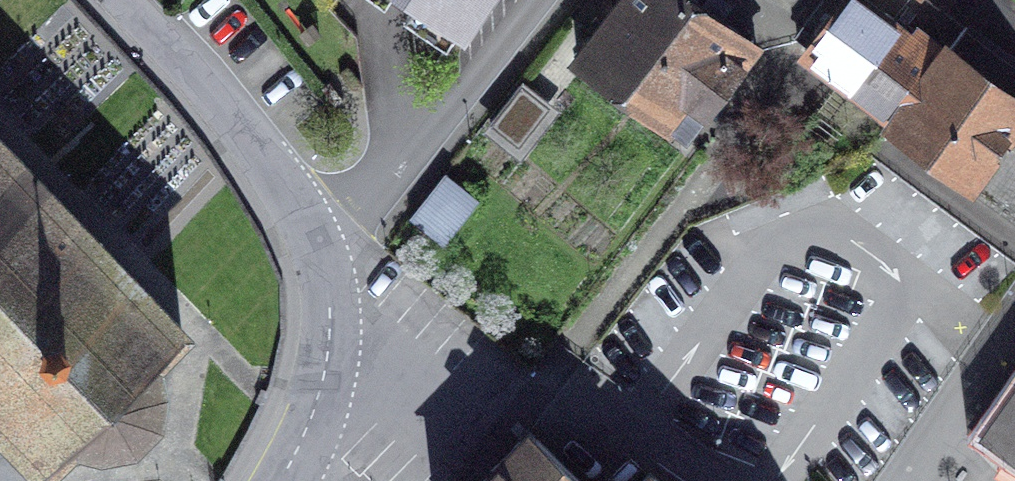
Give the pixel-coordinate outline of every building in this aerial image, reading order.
[(464,29),(484,0),(423,0),(464,29)] [(689,0),(626,0),(581,60),(671,129),(690,105),(707,118),(757,52),(689,0)] [(852,88),(896,28),(859,0),(850,0),(809,57),(852,88)] [(941,61),(896,121),(893,125),(1014,216),(1014,62),(967,26),(941,61)] [(941,61),(896,28),(852,88),(896,121),(941,61)] [(44,465),(75,435),(100,444),(131,438),(155,417),(161,385),(154,360),(184,330),(0,140),(0,419),(44,465)] [(410,219),(437,240),(472,195),(445,174),(410,219)] [(986,438),(1014,459),(1014,396),(986,438)] [(484,480),(581,480),(531,432),(484,480)] [(650,473),(642,480),(658,480),(650,473)]
